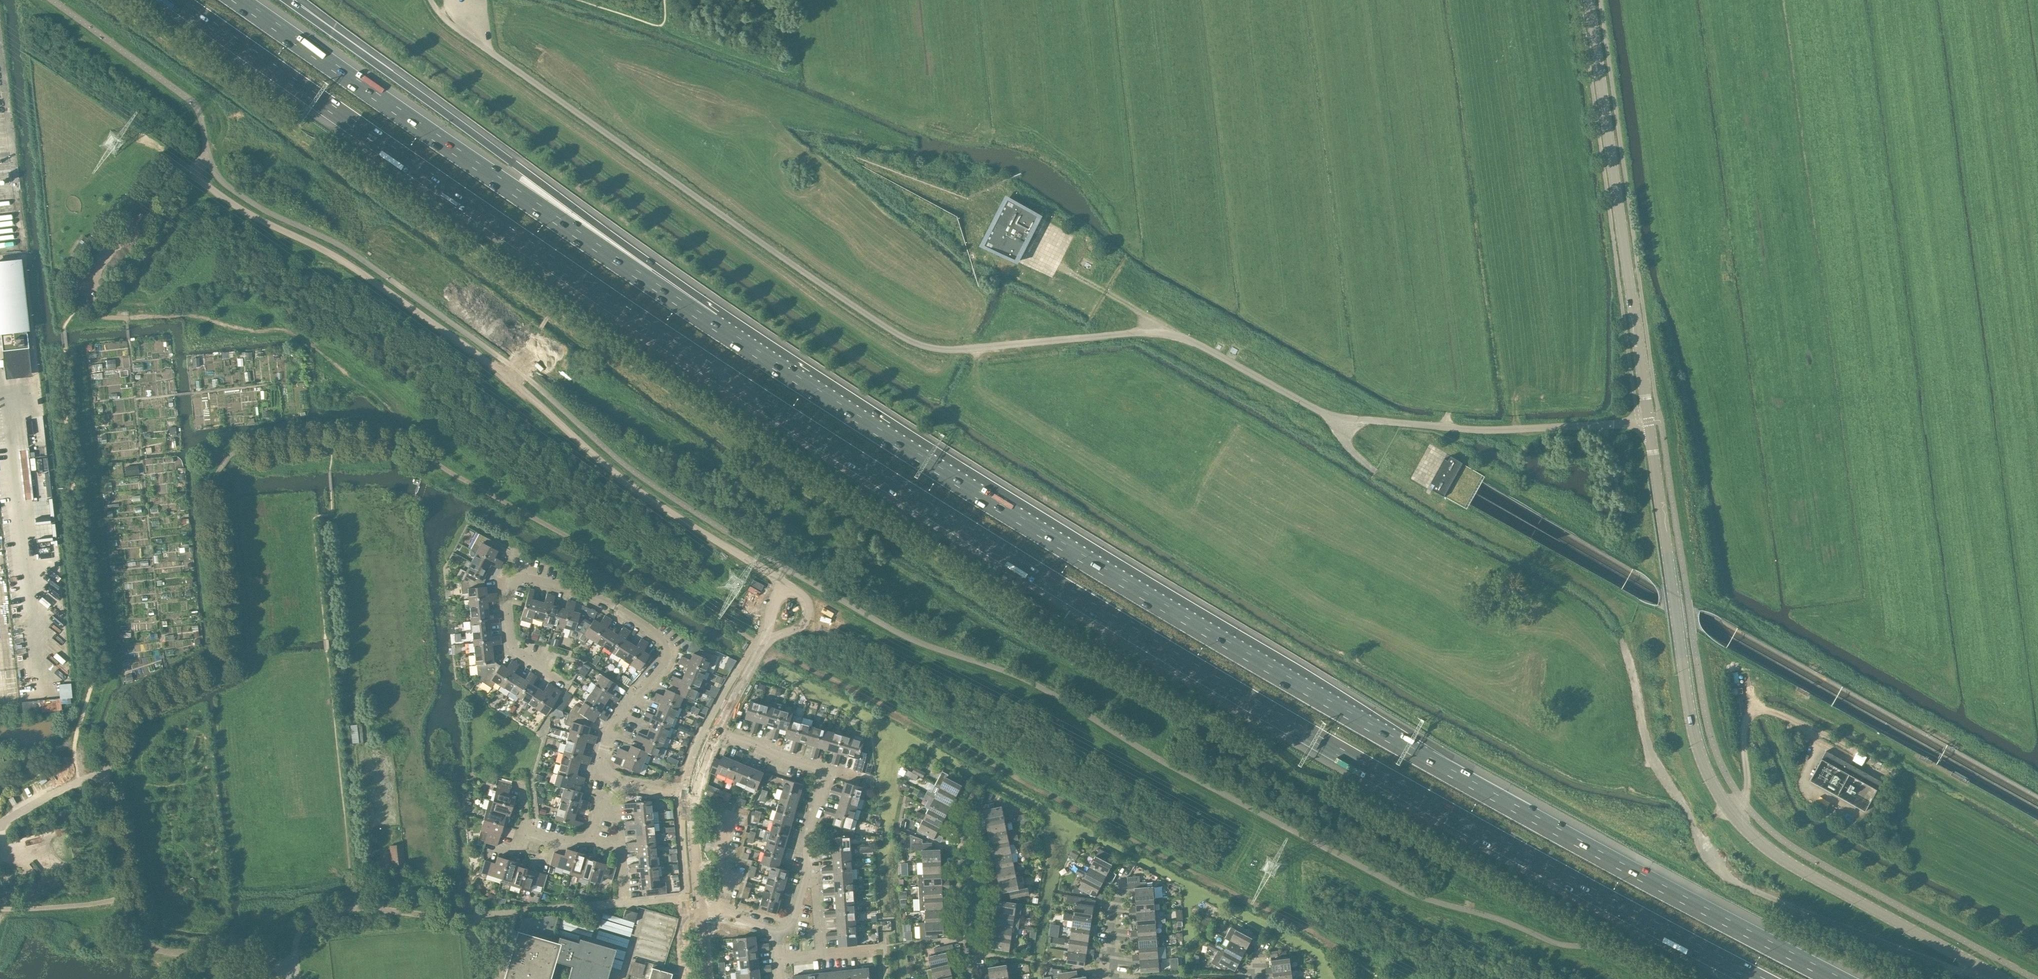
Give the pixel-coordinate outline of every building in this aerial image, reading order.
[(977,240),(976,243),(987,249),(1013,200),(1001,194),(999,197),(990,215),(986,223),(977,240)] [(987,249),(1016,262),(1039,216),(1013,200),(987,249)] [(2,351),(29,348),(20,262),(0,264),(0,332),(2,351)] [(1434,486),(1432,490),(1444,496),(1463,463),(1451,456),(1449,460),(1445,457),(1430,484),(1434,486)] [(479,547),(476,552),(501,565),(503,561),(494,557),(498,551),(494,549),(497,543),(479,533),(474,544),(479,547)] [(476,552),(471,562),(487,570),(490,565),(499,569),(501,565),(476,552)] [(467,572),(461,582),(471,582),(472,588),(484,587),(484,581),(486,577),(484,576),(487,570),(471,562),(466,572),(467,572)] [(468,593),(469,600),(496,597),(496,592),(486,593),(486,586),(484,587),(472,588),(471,582),(461,582),(460,582),(462,594),(468,593)] [(522,615),(533,618),(538,601),(532,599),(534,590),(529,589),(522,615)] [(533,618),(543,621),(551,595),(546,594),(544,603),(538,601),(533,618)] [(543,621),(553,624),(558,607),(552,605),(555,596),(551,595),(543,621)] [(469,600),(470,610),(488,608),(487,602),(489,602),(489,604),(497,603),(497,601),(496,597),(469,600)] [(553,624),(564,627),(571,601),(567,600),(565,609),(558,607),(553,624)] [(568,635),(577,638),(585,619),(578,617),(580,613),(573,611),(576,602),(571,601),(564,627),(570,629),(568,635)] [(470,610),(471,621),(498,618),(498,614),(488,615),(488,608),(470,610)] [(588,637),(593,641),(608,618),(604,615),(599,623),(593,620),(591,623),(585,619),(577,638),(584,643),(588,637)] [(471,621),(472,632),(490,630),(489,624),(499,623),(498,618),(471,621)] [(593,641),(602,647),(612,631),(607,628),(612,620),(608,618),(593,641)] [(602,647),(611,652),(626,629),(623,627),(617,635),(612,631),(602,647)] [(611,652),(620,658),(630,643),(632,640),(633,639),(628,635),(630,632),(626,629),(611,652)] [(472,632),(473,642),(501,640),(500,635),(491,636),(490,630),(472,632)] [(620,658),(629,664),(644,641),(641,638),(638,643),(632,640),(630,643),(620,658)] [(473,642),(474,653),(492,651),(492,645),(501,644),(501,640),(473,642)] [(629,664),(639,670),(649,655),(643,651),(648,643),(644,641),(629,664)] [(680,660),(705,670),(708,665),(714,667),(718,657),(699,649),(697,655),(693,653),(690,659),(681,656),(680,660)] [(478,679),(482,682),(488,672),(493,676),(500,665),(496,662),(495,657),(493,658),(492,651),(474,653),(475,665),(476,664),(478,679)] [(495,682),(500,686),(515,662),(512,660),(506,668),(500,664),(500,665),(493,676),(488,672),(482,682),(491,688),(495,682)] [(684,674),(701,680),(705,670),(680,660),(678,664),(687,668),(684,674)] [(500,686),(509,691),(519,676),(514,673),(519,665),(515,662),(500,686)] [(509,691),(518,697),(533,674),(530,672),(524,680),(519,676),(509,691)] [(518,697),(528,703),(537,688),(532,684),(537,676),(533,674),(518,697)] [(601,674),(595,684),(618,699),(621,695),(613,690),(616,684),(601,674)] [(671,680),(697,690),(701,680),(684,674),(682,679),(673,676),(671,680)] [(683,696),(682,697),(692,701),(697,690),(671,680),(670,684),(678,688),(676,693),(676,694),(683,696)] [(528,703),(537,709),(552,686),(548,683),(543,691),(537,688),(528,703)] [(595,684),(589,693),(604,703),(608,697),(616,703),(618,699),(595,684)] [(552,686),(537,709),(546,715),(561,692),(552,686)] [(653,696),(678,706),(682,697),(683,696),(676,694),(676,693),(666,689),(663,696),(654,692),(653,696)] [(589,693),(584,702),(607,717),(609,713),(601,708),(604,703),(589,693)] [(657,710),(674,716),(678,706),(653,696),(651,700),(660,704),(657,710)] [(751,701),(746,718),(754,721),(752,727),(757,729),(759,725),(757,724),(758,723),(756,722),(762,704),(751,701)] [(575,704),(569,713),(578,718),(581,714),(592,721),(593,721),(596,716),(604,721),(607,717),(584,702),(580,708),(575,704)] [(772,707),(767,725),(775,727),(773,733),(778,735),(779,731),(778,730),(778,729),(777,728),(782,710),(784,705),(773,702),(772,707)] [(762,704),(756,722),(758,723),(757,724),(759,725),(759,722),(767,725),(772,707),(762,704)] [(644,716),(670,726),(674,716),(657,710),(655,715),(646,712),(644,716)] [(777,728),(778,729),(778,730),(779,731),(780,728),(788,731),(791,720),(793,713),(782,710),(777,728)] [(571,726),(569,732),(595,740),(597,736),(588,733),(589,726),(588,726),(592,721),(581,714),(578,718),(569,713),(568,713),(565,724),(571,726)] [(649,729),(666,736),(670,726),(644,716),(643,720),(652,724),(649,729)] [(788,731),(786,738),(794,740),(792,746),(797,748),(798,744),(797,743),(797,742),(796,742),(801,723),(791,720),(788,731)] [(801,723),(796,742),(797,742),(797,743),(798,744),(799,741),(807,744),(812,726),(801,723)] [(812,726),(807,744),(815,746),(813,752),(818,754),(819,750),(818,749),(818,748),(817,748),(822,729),(812,726)] [(636,736),(662,746),(666,736),(649,729),(647,735),(638,732),(636,736)] [(822,729),(817,748),(818,748),(818,749),(819,750),(820,747),(828,750),(833,732),(822,729)] [(569,732),(566,743),(583,748),(585,742),(594,744),(595,740),(569,732)] [(833,732),(828,750),(835,752),(834,758),(839,760),(840,756),(838,755),(839,754),(838,753),(843,735),(833,732)] [(843,735),(838,753),(839,754),(838,755),(840,756),(841,753),(848,756),(853,738),(854,735),(844,732),(843,735)] [(647,752),(647,753),(657,757),(662,746),(636,736),(634,740),(643,743),(641,749),(647,752)] [(853,738),(848,756),(856,758),(853,769),(862,772),(868,754),(861,752),(864,741),(853,738)] [(566,743),(563,753),(589,761),(591,756),(582,754),(583,748),(566,743)] [(618,752),(643,762),(647,753),(647,752),(641,749),(631,745),(628,751),(619,748),(618,752)] [(1881,778),(1827,748),(1823,754),(1878,785),(1881,778)] [(622,766),(639,773),(643,762),(618,752),(616,756),(625,760),(622,766)] [(563,753),(560,763),(577,768),(579,762),(588,765),(589,761),(563,753)] [(717,772),(727,777),(735,758),(730,756),(729,758),(723,756),(722,760),(716,758),(713,765),(711,772),(716,775),(717,772)] [(727,777),(737,781),(744,764),(738,762),(739,760),(735,758),(727,777)] [(560,763),(557,774),(583,781),(585,777),(576,775),(577,768),(560,763)] [(737,781),(747,785),(755,766),(750,764),(749,767),(744,764),(737,781)] [(747,785),(758,789),(764,773),(758,770),(759,768),(755,766),(747,785)] [(917,774),(923,777),(926,773),(919,770),(915,767),(912,771),(917,774)] [(935,785),(957,796),(962,785),(946,777),(948,774),(942,771),(935,785)] [(554,785),(564,788),(564,787),(582,792),(571,789),(573,783),(582,786),(583,781),(557,774),(554,785)] [(786,779),(783,790),(803,796),(804,791),(802,790),(803,784),(786,779)] [(499,780),(497,785),(509,789),(511,783),(499,780)] [(837,788),(836,793),(840,795),(840,793),(842,794),(842,793),(860,798),(864,799),(864,798),(868,784),(859,782),(858,786),(846,782),(844,790),(837,788)] [(493,800),(512,806),(515,796),(508,794),(509,789),(497,785),(493,800)] [(926,794),(951,807),(957,796),(935,785),(932,792),(928,790),(926,794)] [(564,787),(564,788),(561,798),(588,806),(589,801),(580,799),(582,792),(564,787)] [(989,801),(994,792),(987,788),(983,798),(989,801)] [(783,790),(780,800),(797,805),(799,800),(801,800),(803,796),(783,790)] [(840,793),(840,795),(842,795),(840,803),(857,808),(860,798),(842,793),(842,794),(840,793)] [(925,807),(929,809),(945,817),(951,807),(926,794),(924,798),(928,800),(925,807)] [(561,798),(558,808),(575,813),(577,807),(586,810),(588,806),(561,798)] [(490,799),(487,809),(509,816),(512,806),(493,800),(490,799)] [(780,800),(777,811),(797,816),(798,812),(796,811),(797,805),(780,800)] [(634,814),(652,812),(651,801),(623,803),(624,808),(633,807),(634,814)] [(831,809),(830,814),(834,815),(834,814),(835,814),(836,813),(837,813),(854,819),(857,808),(840,803),(837,811),(831,809)] [(984,811),(986,822),(1004,818),(1002,806),(995,807),(994,803),(976,806),(977,812),(984,811)] [(555,819),(581,827),(583,822),(574,819),(575,813),(558,808),(555,819)] [(487,809),(484,819),(506,826),(509,816),(487,809)] [(923,820),(940,828),(945,817),(929,809),(926,814),(923,814),(917,811),(915,815),(923,820)] [(777,811),(774,821),(791,826),(793,820),(795,821),(797,816),(777,811)] [(625,825),(653,823),(652,812),(634,814),(634,820),(625,821),(625,825)] [(834,814),(834,815),(836,816),(833,824),(837,826),(851,829),(854,819),(837,813),(836,813),(835,814),(834,814)] [(986,822),(989,834),(1007,830),(1013,829),(1011,822),(1015,821),(1014,816),(1004,818),(986,822)] [(486,837),(498,840),(503,825),(506,826),(484,819),(481,829),(488,831),(486,837)] [(917,831),(934,839),(940,828),(923,820),(917,831)] [(774,821),(771,832),(791,837),(792,833),(790,832),(791,826),(774,821)] [(636,835),(654,833),(653,823),(625,825),(626,830),(635,829),(636,835)] [(833,846),(826,846),(827,851),(831,851),(831,850),(832,849),(832,848),(851,847),(850,836),(854,836),(855,830),(851,829),(837,826),(836,837),(832,837),(833,846)] [(989,834),(991,846),(1009,842),(1007,830),(989,834)] [(771,832),(768,842),(785,847),(787,841),(789,842),(791,837),(771,832)] [(627,847),(655,844),(654,833),(636,835),(637,842),(627,842),(627,847)] [(923,862),(941,861),(941,849),(932,849),(932,843),(922,843),(922,839),(910,834),(911,850),(922,850),(923,862)] [(485,842),(497,846),(498,840),(486,837),(485,842)] [(991,846),(993,857),(1018,852),(1014,844),(1015,841),(1011,841),(1009,842),(991,846)] [(768,842),(765,852),(785,858),(786,853),(784,853),(785,847),(768,842)] [(390,845),(393,866),(405,864),(402,844),(390,845)] [(638,857),(656,855),(655,844),(627,847),(628,851),(637,850),(638,857)] [(369,845),(370,853),(378,852),(377,845),(369,845)] [(832,849),(831,850),(831,851),(833,851),(834,859),(852,858),(851,847),(832,848),(832,849)] [(569,874),(570,874),(576,852),(566,849),(564,855),(559,854),(556,866),(570,870),(569,874)] [(1090,867),(1107,875),(1112,864),(1110,863),(1114,856),(1104,851),(1100,858),(1096,855),(1090,867)] [(550,864),(556,866),(559,854),(554,852),(550,864)] [(570,874),(580,877),(586,854),(576,852),(570,874)] [(762,863),(772,866),(779,868),(779,867),(781,862),(783,863),(785,858),(765,852),(762,863)] [(1014,865),(1016,865),(1020,864),(1020,863),(1017,861),(1018,852),(993,857),(996,869),(1014,865)] [(580,877),(589,880),(596,857),(586,854),(580,877)] [(630,868),(657,866),(656,855),(638,857),(639,863),(629,864),(630,868)] [(487,874),(501,878),(508,859),(497,856),(495,863),(490,862),(487,874)] [(589,880),(600,883),(602,876),(607,877),(610,865),(596,861),(597,857),(596,857),(589,880)] [(834,867),(828,868),(828,873),(832,873),(832,871),(834,871),(834,870),(852,869),(852,858),(834,859),(834,867)] [(500,882),(511,885),(517,862),(508,859),(501,878),(500,882)] [(481,872),(487,874),(490,862),(485,860),(481,872)] [(369,862),(370,869),(380,868),(379,861),(369,862)] [(923,874),(942,873),(941,861),(923,862),(923,874)] [(511,885),(521,887),(527,865),(517,862),(511,885)] [(521,887),(531,890),(533,883),(538,885),(541,873),(527,869),(528,865),(527,865),(521,887)] [(610,865),(607,877),(612,879),(616,867),(610,865)] [(996,869),(998,881),(1017,877),(1014,865),(996,869)] [(640,872),(640,878),(658,876),(657,866),(630,868),(630,873),(640,872)] [(772,866),(769,876),(789,882),(790,878),(788,877),(790,871),(779,867),(779,868),(772,866)] [(1085,877),(1101,886),(1107,875),(1090,867),(1085,877)] [(834,871),(832,871),(832,873),(835,872),(835,881),(853,880),(852,869),(834,870),(834,871)] [(541,873),(538,885),(543,887),(547,875),(541,873)] [(919,874),(919,886),(943,885),(942,873),(923,874),(919,874)] [(645,889),(646,896),(666,894),(665,882),(659,883),(658,876),(640,878),(641,885),(638,885),(639,890),(645,889)] [(769,876),(766,887),(783,892),(785,886),(787,887),(789,882),(769,876)] [(1009,891),(1011,898),(1029,894),(1028,887),(1019,889),(1017,877),(998,881),(1001,893),(1009,891)] [(1088,893),(1095,897),(1101,886),(1085,877),(1079,888),(1076,886),(1075,887),(1074,889),(1074,892),(1087,895),(1088,893)] [(836,889),(829,890),(830,895),(834,895),(834,893),(835,893),(835,892),(854,890),(853,880),(835,881),(836,889)] [(1135,888),(1136,900),(1154,899),(1153,886),(1147,887),(1146,882),(1140,882),(1128,883),(1128,889),(1135,888)] [(919,886),(920,898),(943,897),(943,885),(919,886)] [(766,887),(763,897),(783,903),(784,898),(782,898),(783,892),(766,887)] [(835,893),(834,893),(834,895),(836,894),(837,903),(854,901),(854,890),(835,892),(835,893)] [(1074,915),(1092,918),(1094,906),(1097,907),(1097,901),(1092,900),(1092,899),(1087,898),(1068,895),(1067,901),(1076,903),(1074,915)] [(760,908),(777,913),(779,907),(781,907),(783,903),(763,897),(760,908)] [(921,910),(925,910),(944,909),(943,897),(920,898),(921,910)] [(1136,900),(1136,912),(1158,910),(1160,910),(1160,903),(1164,903),(1164,898),(1156,899),(1154,899),(1136,900)] [(998,900),(996,912),(1020,916),(1022,904),(998,900)] [(837,911),(831,911),(831,916),(835,916),(835,915),(837,915),(836,913),(855,912),(854,901),(837,903),(837,911)] [(623,918),(634,922),(637,913),(626,909),(623,918)] [(925,910),(926,922),(944,921),(944,909),(925,910)] [(1137,924),(1156,923),(1158,923),(1158,927),(1166,927),(1165,918),(1161,918),(1158,916),(1158,910),(1136,912),(1137,924)] [(837,915),(835,915),(835,916),(838,916),(838,924),(856,923),(855,912),(836,913),(837,915)] [(996,912),(995,924),(1019,928),(1020,916),(996,912)] [(639,958),(636,970),(648,973),(650,973),(652,968),(650,967),(651,962),(663,965),(676,919),(659,914),(645,960),(639,958)] [(1072,927),(1090,930),(1092,918),(1074,915),(1064,914),(1063,919),(1073,921),(1072,927)] [(555,961),(572,965),(568,977),(573,978),(606,978),(615,949),(580,938),(578,942),(559,937),(557,943),(551,941),(558,915),(523,918),(519,931),(517,931),(503,978),(550,978),(555,961)] [(1203,918),(1201,923),(1208,927),(1211,922),(1203,918)] [(919,922),(920,939),(938,938),(938,934),(945,934),(944,921),(926,922),(919,922)] [(839,932),(832,933),(832,938),(837,938),(836,936),(838,936),(838,935),(857,934),(856,923),(838,924),(839,932)] [(1137,924),(1138,936),(1157,935),(1156,923),(1137,924)] [(993,936),(1011,939),(1017,940),(1019,928),(995,924),(993,936)] [(1070,939),(1088,942),(1090,930),(1072,927),(1070,939)] [(1225,938),(1246,949),(1252,938),(1231,927),(1225,938)] [(838,936),(836,936),(837,938),(839,937),(840,946),(857,945),(857,934),(838,935),(838,936)] [(1139,948),(1158,947),(1164,946),(1163,934),(1157,935),(1138,936),(1139,948)] [(756,936),(732,938),(733,950),(758,947),(758,946),(760,946),(760,945),(757,945),(756,936)] [(991,949),(1009,951),(1011,939),(993,936),(991,949)] [(1220,948),(1241,960),(1246,949),(1225,938),(1220,948)] [(1068,951),(1087,954),(1088,942),(1070,939),(1068,951)] [(1227,966),(1235,971),(1241,960),(1220,948),(1210,943),(1207,947),(1217,952),(1211,963),(1225,970),(1227,966)] [(758,947),(733,950),(735,961),(741,960),(758,958),(758,950),(764,949),(764,944),(760,945),(760,946),(758,946),(758,947)] [(932,968),(950,964),(947,953),(954,951),(953,945),(952,944),(934,948),(935,954),(929,956),(932,968)] [(1139,948),(1140,960),(1158,959),(1158,947),(1139,948)] [(1066,963),(1085,966),(1087,954),(1068,951),(1066,963)] [(758,958),(741,960),(742,971),(760,969),(760,968),(762,967),(762,966),(759,966),(758,958)] [(1271,960),(1273,972),(1291,970),(1290,958),(1271,960)] [(1140,960),(1141,972),(1159,971),(1158,959),(1140,960)] [(672,973),(662,971),(663,967),(653,964),(652,968),(650,973),(648,978),(670,978),(672,973)] [(859,978),(877,978),(876,964),(874,964),(874,965),(864,966),(864,968),(858,969),(859,978)] [(952,976),(950,964),(932,968),(927,969),(929,978),(939,978),(952,976)] [(990,978),(993,978),(1009,977),(1007,964),(988,967),(990,978)] [(736,971),(736,978),(761,978),(760,971),(766,971),(766,966),(762,966),(762,967),(760,968),(760,969),(742,971),(736,971)] [(837,978),(848,978),(847,967),(842,968),(843,971),(837,971),(837,978)] [(848,978),(859,978),(858,969),(852,969),(852,967),(847,967),(848,978)] [(1086,976),(1078,977),(1077,970),(1062,973),(1062,969),(1052,968),(1053,978),(1059,978),(1067,978),(1068,978),(1087,978),(1086,976)] [(827,978),(837,978),(837,971),(831,972),(830,969),(826,970),(827,978)] [(816,978),(827,978),(826,970),(821,970),(821,973),(815,974),(816,978)] [(1273,978),(1292,978),(1291,970),(1273,972),(1273,978)]
